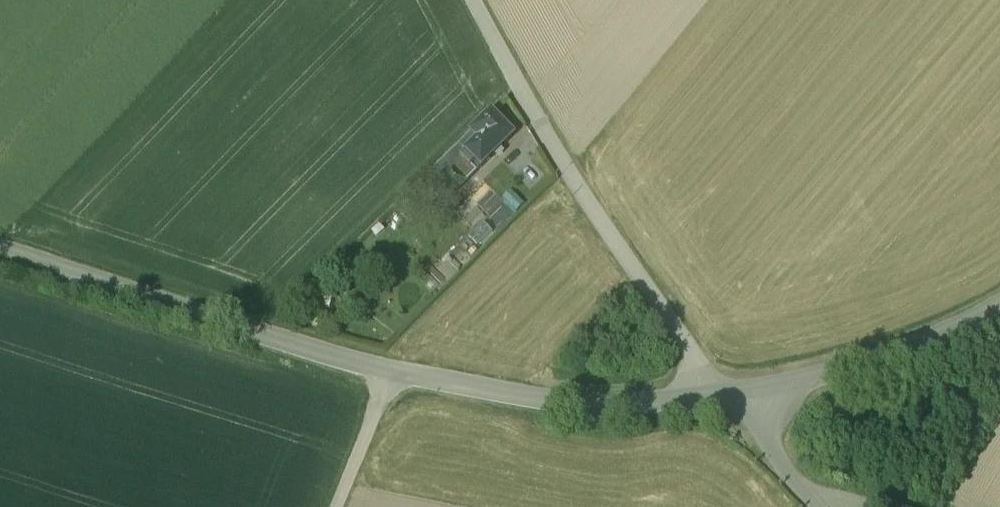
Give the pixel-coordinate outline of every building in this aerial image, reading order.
[(513,138),(492,116),(472,136),(479,143),(462,160),(476,174),(494,157),(502,150),(501,149),(513,138)] [(472,136),(435,172),(442,179),(462,160),(479,143),(472,136)] [(442,179),(456,193),(476,174),(462,160),(442,179)]
